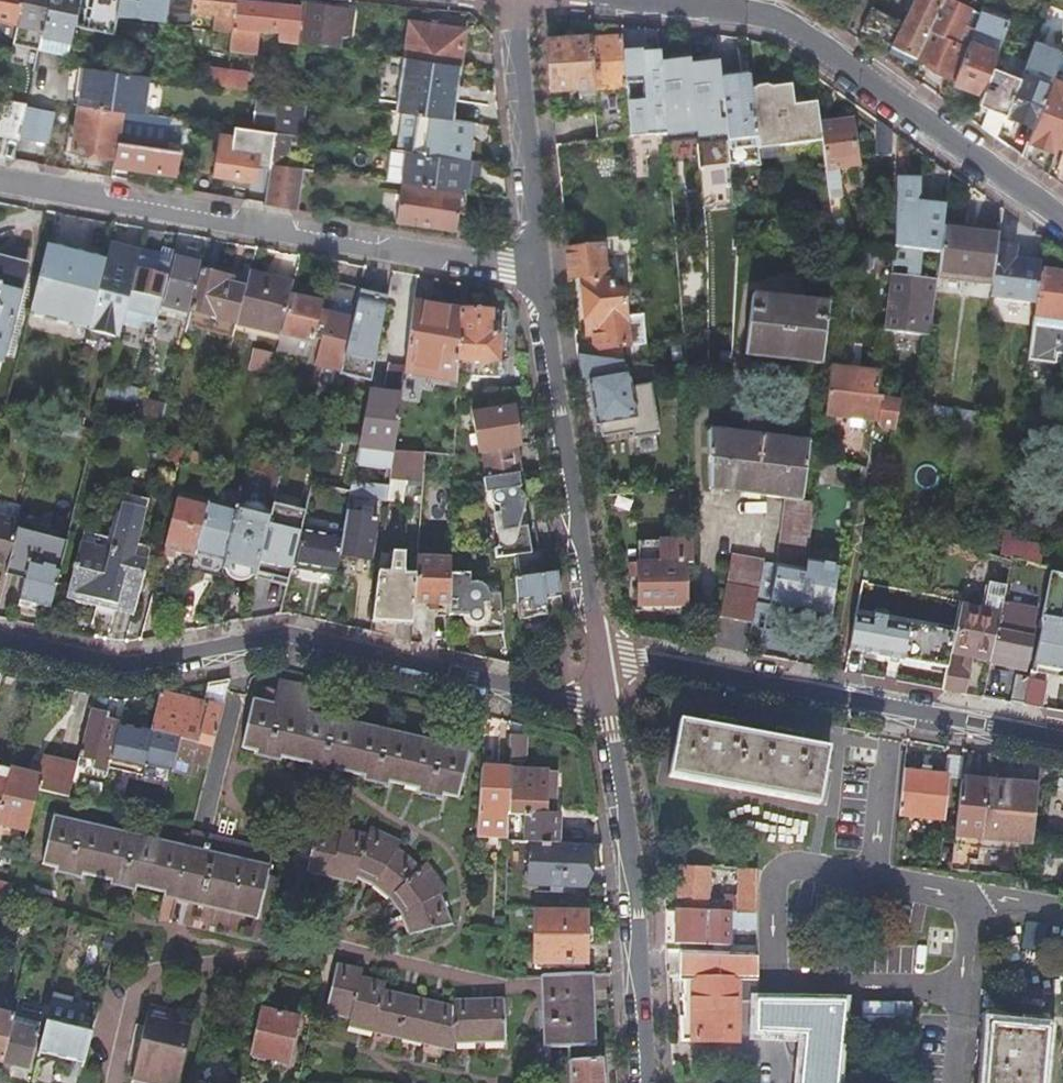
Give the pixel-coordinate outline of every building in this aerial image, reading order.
[(20,0),(0,0),(0,20),(9,22),(15,23),(20,0)] [(47,0),(20,0),(15,23),(14,26),(13,32),(11,41),(37,47),(39,37),(47,0)] [(39,37),(69,43),(70,36),(72,25),(75,9),(77,0),(47,0),(39,37)] [(72,25),(111,33),(114,13),(165,22),(166,9),(168,0),(77,0),(75,9),(72,25)] [(166,9),(180,12),(181,7),(232,13),(234,0),(168,0),(166,9)] [(299,7),(242,0),(234,0),(232,13),(228,48),(255,52),(259,27),(273,29),(275,16),(278,17),(276,38),(294,42),(294,41),(299,7)] [(914,57),(941,0),(911,0),(900,25),(869,10),(859,30),(879,41),(895,49),(914,57)] [(914,57),(926,63),(924,67),(951,80),(978,12),(969,8),(954,1),(955,0),(941,0),(914,57)] [(951,80),(950,83),(979,95),(996,50),(1009,16),(998,12),(999,8),(987,3),(985,7),(981,5),(978,12),(951,80)] [(352,28),(354,11),(305,4),(301,38),(335,43),(338,26),(352,28)] [(403,57),(458,65),(462,30),(408,22),(403,57)] [(69,43),(39,37),(37,47),(36,49),(36,51),(66,57),(66,55),(69,43)] [(595,139),(627,136),(617,37),(545,43),(550,93),(590,89),(595,139)] [(1025,61),(1004,114),(1033,125),(1060,51),(1032,41),(1025,61)] [(987,108),(979,128),(995,139),(1004,114),(1025,61),(996,50),(979,95),(976,103),(987,108)] [(1026,143),(1054,153),(1057,146),(1062,129),(1062,52),(1060,51),(1033,125),(1026,143)] [(451,118),(458,65),(403,57),(395,110),(407,112),(434,116),(451,118)] [(695,140),(688,62),(688,58),(659,60),(665,142),(695,140)] [(719,78),(717,59),(688,62),(695,140),(695,145),(726,142),(719,78)] [(204,83),(224,86),(225,69),(206,67),(204,83)] [(145,77),(82,68),(79,93),(81,94),(80,106),(140,114),(145,77)] [(751,88),(749,75),(719,78),(721,91),(726,142),(727,148),(758,144),(751,88)] [(758,144),(758,148),(779,145),(819,140),(813,103),(792,105),(790,84),(751,88),(758,144)] [(273,132),(298,135),(300,135),(304,98),(286,95),(277,93),(273,132)] [(18,140),(18,137),(24,107),(25,104),(0,99),(0,136),(18,140)] [(275,101),(259,100),(256,121),(273,123),(275,101)] [(166,149),(169,118),(140,114),(80,106),(78,106),(72,151),(113,157),(116,142),(166,149)] [(18,137),(46,144),(53,114),(24,107),(18,137)] [(466,158),(471,121),(451,118),(434,116),(407,112),(405,128),(415,129),(429,132),(426,152),(466,158)] [(850,118),(817,122),(824,169),(856,165),(850,118)] [(890,157),(891,132),(875,120),(875,156),(890,157)] [(241,128),(224,126),(222,137),(239,140),(241,128)] [(239,140),(222,137),(218,136),(212,174),(251,180),(254,159),(269,161),(273,132),(241,128),(239,140)] [(412,150),(426,152),(429,132),(415,129),(412,150)] [(294,167),(298,135),(273,132),(269,161),(268,163),(269,163),(294,167)] [(111,166),(174,175),(176,168),(180,151),(166,149),(116,142),(113,157),(111,166)] [(779,145),(758,148),(759,155),(780,152),(779,145)] [(386,179),(399,181),(402,182),(406,157),(407,149),(400,149),(391,147),(386,179)] [(468,158),(466,158),(426,152),(412,150),(407,149),(406,157),(402,182),(459,190),(463,190),(465,173),(468,158)] [(478,159),(468,158),(465,173),(476,175),(478,159)] [(262,204),(294,210),(301,168),(294,167),(269,163),(262,204)] [(920,180),(895,179),(894,212),(893,241),(893,242),(891,265),(908,267),(906,278),(890,276),(883,331),(928,336),(929,336),(935,282),(918,280),(921,252),(938,254),(941,230),(943,218),(942,218),(942,217),(944,206),(926,204),(918,217),(916,219),(910,212),(919,196),(920,180)] [(453,230),(459,190),(402,182),(399,181),(393,220),(453,230)] [(990,282),(995,246),(995,242),(996,236),(941,230),(938,254),(936,276),(990,282)] [(87,330),(117,338),(120,327),(124,311),(131,287),(131,284),(138,256),(139,253),(120,248),(108,245),(107,248),(104,260),(103,261),(95,294),(92,307),(87,330)] [(595,357),(621,361),(620,346),(643,344),(641,314),(623,316),(621,289),(610,290),(609,272),(603,273),(600,245),(565,247),(568,280),(579,279),(585,335),(591,334),(592,350),(594,349),(595,357)] [(74,303),(86,256),(45,246),(28,315),(68,325),(74,303)] [(1033,305),(1037,271),(1038,266),(1010,261),(1012,249),(995,246),(990,282),(988,299),(1033,305)] [(165,279),(171,255),(172,251),(161,248),(159,255),(140,250),(139,253),(138,256),(131,284),(131,287),(124,311),(120,327),(138,332),(140,325),(153,328),(155,319),(158,306),(165,279)] [(200,264),(200,262),(191,259),(193,253),(185,251),(183,258),(171,255),(165,279),(158,306),(182,312),(185,303),(190,304),(198,272),(200,264)] [(103,261),(104,260),(86,256),(74,303),(92,307),(95,294),(103,261)] [(0,265),(0,355),(1,356),(23,271),(0,265)] [(1052,364),(1053,354),(1062,356),(1062,274),(1037,271),(1033,305),(1025,361),(1052,364)] [(233,324),(243,283),(198,272),(190,304),(188,313),(233,324)] [(287,297),(291,283),(246,272),(243,283),(233,324),(278,334),(287,297)] [(324,282),(319,305),(325,307),(330,289),(354,295),(356,289),(324,282)] [(287,297),(278,334),(275,348),(272,357),(336,372),(336,370),(354,296),(354,295),(330,289),(325,307),(319,305),(287,297)] [(827,303),(750,293),(743,353),(819,364),(827,303)] [(382,302),(354,296),(336,370),(368,378),(382,302)] [(454,372),(456,308),(408,302),(400,364),(454,372)] [(462,304),(456,304),(456,308),(454,372),(454,374),(495,375),(497,337),(499,337),(500,311),(495,310),(496,304),(471,302),(470,309),(461,308),(462,304)] [(92,307),(74,303),(68,325),(87,330),(92,307)] [(272,357),(275,348),(253,343),(248,364),(269,370),(272,357)] [(623,371),(621,361),(595,357),(576,354),(580,379),(586,378),(594,425),(598,424),(600,437),(615,434),(631,432),(632,437),(653,433),(656,433),(648,385),(630,388),(627,371),(623,371)] [(399,374),(453,382),(454,374),(454,372),(400,364),(400,368),(399,374)] [(397,397),(399,374),(400,368),(385,366),(380,395),(365,393),(360,421),(356,444),(356,447),(363,448),(360,464),(389,467),(391,451),(390,451),(397,397)] [(863,419),(894,423),(899,398),(876,395),(878,373),(829,368),(827,385),(828,385),(828,388),(824,415),(847,417),(863,419)] [(134,405),(135,400),(137,392),(105,385),(102,398),(134,405)] [(161,424),(165,407),(135,400),(134,405),(131,417),(161,424)] [(484,477),(515,472),(511,444),(517,443),(511,405),(470,411),(476,449),(480,449),(484,477)] [(862,429),(863,419),(847,417),(845,427),(862,429)] [(79,428),(63,424),(61,435),(76,438),(79,428)] [(807,549),(814,502),(800,500),(807,444),(706,431),(706,489),(782,498),(774,565),(805,571),(806,562),(807,549)] [(631,432),(615,434),(616,439),(626,438),(627,443),(633,442),(635,453),(656,450),(653,433),(632,437),(631,432)] [(363,448),(356,447),(353,463),(360,464),(363,448)] [(420,482),(422,454),(391,451),(389,467),(386,489),(385,500),(400,501),(403,480),(420,482)] [(282,460),(249,452),(246,464),(245,469),(261,473),(267,475),(278,477),(280,466),(282,460)] [(838,462),(819,458),(816,484),(835,487),(838,462)] [(515,554),(527,553),(518,493),(512,494),(511,488),(517,486),(515,472),(484,477),(480,478),(482,492),(490,491),(490,492),(492,503),(489,503),(495,548),(492,548),(493,557),(515,554)] [(278,477),(267,475),(265,483),(262,496),(272,499),(278,477)] [(385,503),(385,500),(386,489),(350,482),(347,494),(385,503)] [(193,554),(222,561),(236,505),(238,496),(224,492),(219,510),(211,508),(215,490),(216,489),(209,487),(206,502),(193,554)] [(224,492),(215,490),(211,508),(219,510),(224,492)] [(174,553),(192,558),(193,554),(206,502),(175,494),(161,550),(174,553)] [(83,604),(114,612),(116,603),(130,545),(132,539),(133,534),(142,500),(123,496),(111,541),(100,538),(83,604)] [(142,500),(133,534),(137,535),(146,502),(142,500)] [(254,572),(269,513),(236,505),(222,561),(220,568),(253,576),(254,572)] [(340,536),(336,554),(367,559),(375,519),(370,519),(372,509),(361,507),(359,516),(344,513),(340,536)] [(269,513),(254,572),(286,580),(301,517),(270,509),(269,513)] [(25,572),(38,524),(40,518),(20,513),(18,522),(6,567),(25,572)] [(6,567),(18,522),(0,518),(0,566),(6,567)] [(68,531),(38,524),(25,572),(23,580),(18,600),(31,604),(49,608),(68,531)] [(291,570),(332,577),(336,554),(340,536),(299,529),(291,570)] [(1023,535),(1001,531),(997,554),(1020,559),(1022,542),(1023,535)] [(66,600),(83,604),(100,538),(82,533),(66,600)] [(1040,545),(1022,542),(1020,559),(1038,564),(1040,545)] [(685,566),(691,566),(691,558),(690,543),(639,543),(638,607),(684,608),(685,566)] [(116,603),(114,612),(131,616),(147,549),(130,545),(116,603)] [(835,554),(807,549),(806,562),(833,567),(835,554)] [(543,573),(540,551),(527,553),(515,554),(519,577),(543,573)] [(370,620),(409,624),(411,603),(413,575),(399,574),(402,553),(391,552),(390,553),(378,552),(372,607),(370,620)] [(220,568),(222,561),(193,554),(192,558),(191,563),(194,568),(215,573),(219,570),(220,568)] [(719,617),(751,622),(761,563),(762,561),(730,554),(719,617)] [(446,604),(447,573),(448,559),(414,558),(413,575),(411,603),(446,604)] [(827,615),(836,567),(833,567),(806,562),(805,571),(774,565),(761,563),(751,622),(749,631),(757,633),(755,645),(785,651),(788,634),(770,631),(772,629),(774,620),(772,617),(775,605),(827,615)] [(1030,663),(1028,678),(1022,705),(1039,708),(1044,682),(1033,680),(1034,674),(1036,673),(1039,671),(1040,666),(1062,670),(1062,622),(1057,620),(1062,591),(1062,562),(1062,568),(1062,571),(1061,574),(1048,571),(1030,663)] [(25,572),(6,567),(4,575),(23,580),(25,572)] [(519,577),(513,578),(515,602),(516,619),(545,614),(542,598),(558,595),(554,571),(545,573),(543,573),(519,577)] [(446,604),(446,616),(461,616),(462,619),(465,622),(468,623),(472,623),(474,636),(500,634),(496,596),(476,597),(475,594),(473,591),(470,590),(466,590),(466,575),(447,573),(446,604)] [(971,658),(990,662),(998,619),(1004,586),(986,582),(981,609),(958,604),(949,647),(972,652),(971,658)] [(31,604),(18,600),(17,606),(30,609),(31,604)] [(906,621),(868,614),(861,653),(899,661),(906,621)] [(998,619),(990,662),(1023,669),(1032,626),(998,619)] [(941,690),(965,695),(970,668),(963,666),(964,657),(948,654),(941,690)] [(1040,666),(1039,671),(1036,673),(1062,678),(1062,670),(1040,666)] [(1009,703),(1022,705),(1028,678),(1015,675),(1009,703)] [(220,711),(227,680),(206,684),(201,702),(162,692),(158,693),(148,732),(177,740),(170,772),(187,776),(190,765),(205,769),(217,721),(220,711)] [(270,709),(251,704),(240,748),(457,797),(466,753),(307,717),(312,692),(276,684),(270,709)] [(91,767),(106,771),(107,766),(118,724),(118,723),(105,720),(106,714),(88,710),(77,754),(93,759),(91,767)] [(677,719),(675,735),(667,778),(756,794),(815,805),(827,747),(799,741),(800,735),(801,732),(790,732),(779,727),(776,738),(757,734),(731,729),(733,719),(721,718),(709,715),(707,725),(677,719)] [(141,764),(170,772),(177,740),(148,732),(118,724),(107,766),(138,774),(141,764)] [(523,734),(509,733),(507,769),(506,835),(505,843),(516,843),(524,843),(529,843),(557,844),(557,815),(553,815),(545,814),(546,773),(546,771),(515,769),(515,761),(522,761),(523,734)] [(25,831),(36,789),(43,759),(40,758),(35,777),(7,770),(0,798),(0,825),(25,831)] [(43,759),(36,789),(67,796),(74,767),(43,759)] [(480,768),(476,833),(506,835),(507,769),(480,768)] [(945,776),(901,771),(897,815),(940,819),(945,776)] [(554,773),(546,773),(545,814),(553,815),(554,773)] [(977,838),(984,781),(959,779),(956,807),(952,836),(977,838)] [(1027,853),(1034,785),(984,781),(977,838),(976,847),(1027,853)] [(185,850),(52,819),(41,863),(174,895),(172,900),(255,918),(271,854),(208,839),(206,847),(187,843),(185,850)] [(408,908),(402,912),(408,933),(449,924),(442,892),(446,890),(426,863),(421,867),(398,848),(401,843),(370,828),(367,835),(342,829),(341,835),(317,832),(308,873),(334,878),(335,873),(358,878),(360,872),(379,879),(376,885),(392,899),(398,895),(408,908)] [(974,872),(976,847),(977,838),(952,836),(949,870),(974,872)] [(505,843),(504,866),(515,867),(516,843),(505,843)] [(583,867),(583,845),(557,844),(529,843),(528,884),(583,886),(584,881),(589,878),(589,870),(583,867)] [(677,864),(675,909),(706,911),(708,866),(677,864)] [(736,912),(755,913),(755,868),(737,867),(736,912)] [(360,872),(358,878),(376,885),(379,879),(360,872)] [(335,873),(334,878),(357,883),(358,878),(335,873)] [(1027,878),(1014,876),(1013,886),(1026,888),(1027,878)] [(7,901),(12,885),(0,882),(0,899),(7,901)] [(392,899),(402,912),(408,908),(398,895),(392,899)] [(584,968),(584,906),(534,907),(534,969),(584,968)] [(706,911),(675,909),(674,942),(726,944),(728,912),(706,911)] [(747,952),(677,949),(676,977),(683,978),(683,1017),(680,1017),(681,1040),(734,1041),(734,999),(734,980),(754,980),(754,952),(747,952)] [(365,970),(337,965),(328,1006),(352,1012),(350,1018),(374,1025),(372,1032),(451,1050),(453,1044),(506,1041),(505,998),(453,1000),(453,1006),(387,991),(388,983),(364,978),(365,970)] [(568,1045),(588,1045),(587,1025),(590,1024),(588,973),(547,975),(548,1009),(546,1009),(546,1016),(549,1016),(550,1045),(568,1045)] [(734,980),(734,999),(754,999),(754,980),(734,980)] [(36,1052),(83,1063),(91,1032),(75,1027),(81,1005),(70,1002),(72,997),(51,991),(36,1052)] [(838,1042),(842,1001),(842,1000),(808,1000),(754,1000),(754,1030),(802,1033),(798,1082),(835,1082),(838,1042)] [(149,1004),(145,1017),(131,1077),(155,1082),(174,1082),(191,1014),(149,1004)] [(0,1063),(0,1068),(5,1069),(7,1064),(27,1069),(42,1013),(14,1006),(12,1017),(0,1063)] [(295,1016),(259,1009),(249,1054),(286,1062),(295,1016)] [(12,1017),(0,1013),(0,1063),(12,1017)] [(973,1039),(976,1050),(971,1061),(982,1066),(980,1082),(1039,1082),(1044,1029),(986,1023),(984,1038),(973,1039)] [(568,1082),(600,1082),(599,1060),(568,1061),(568,1082)]
